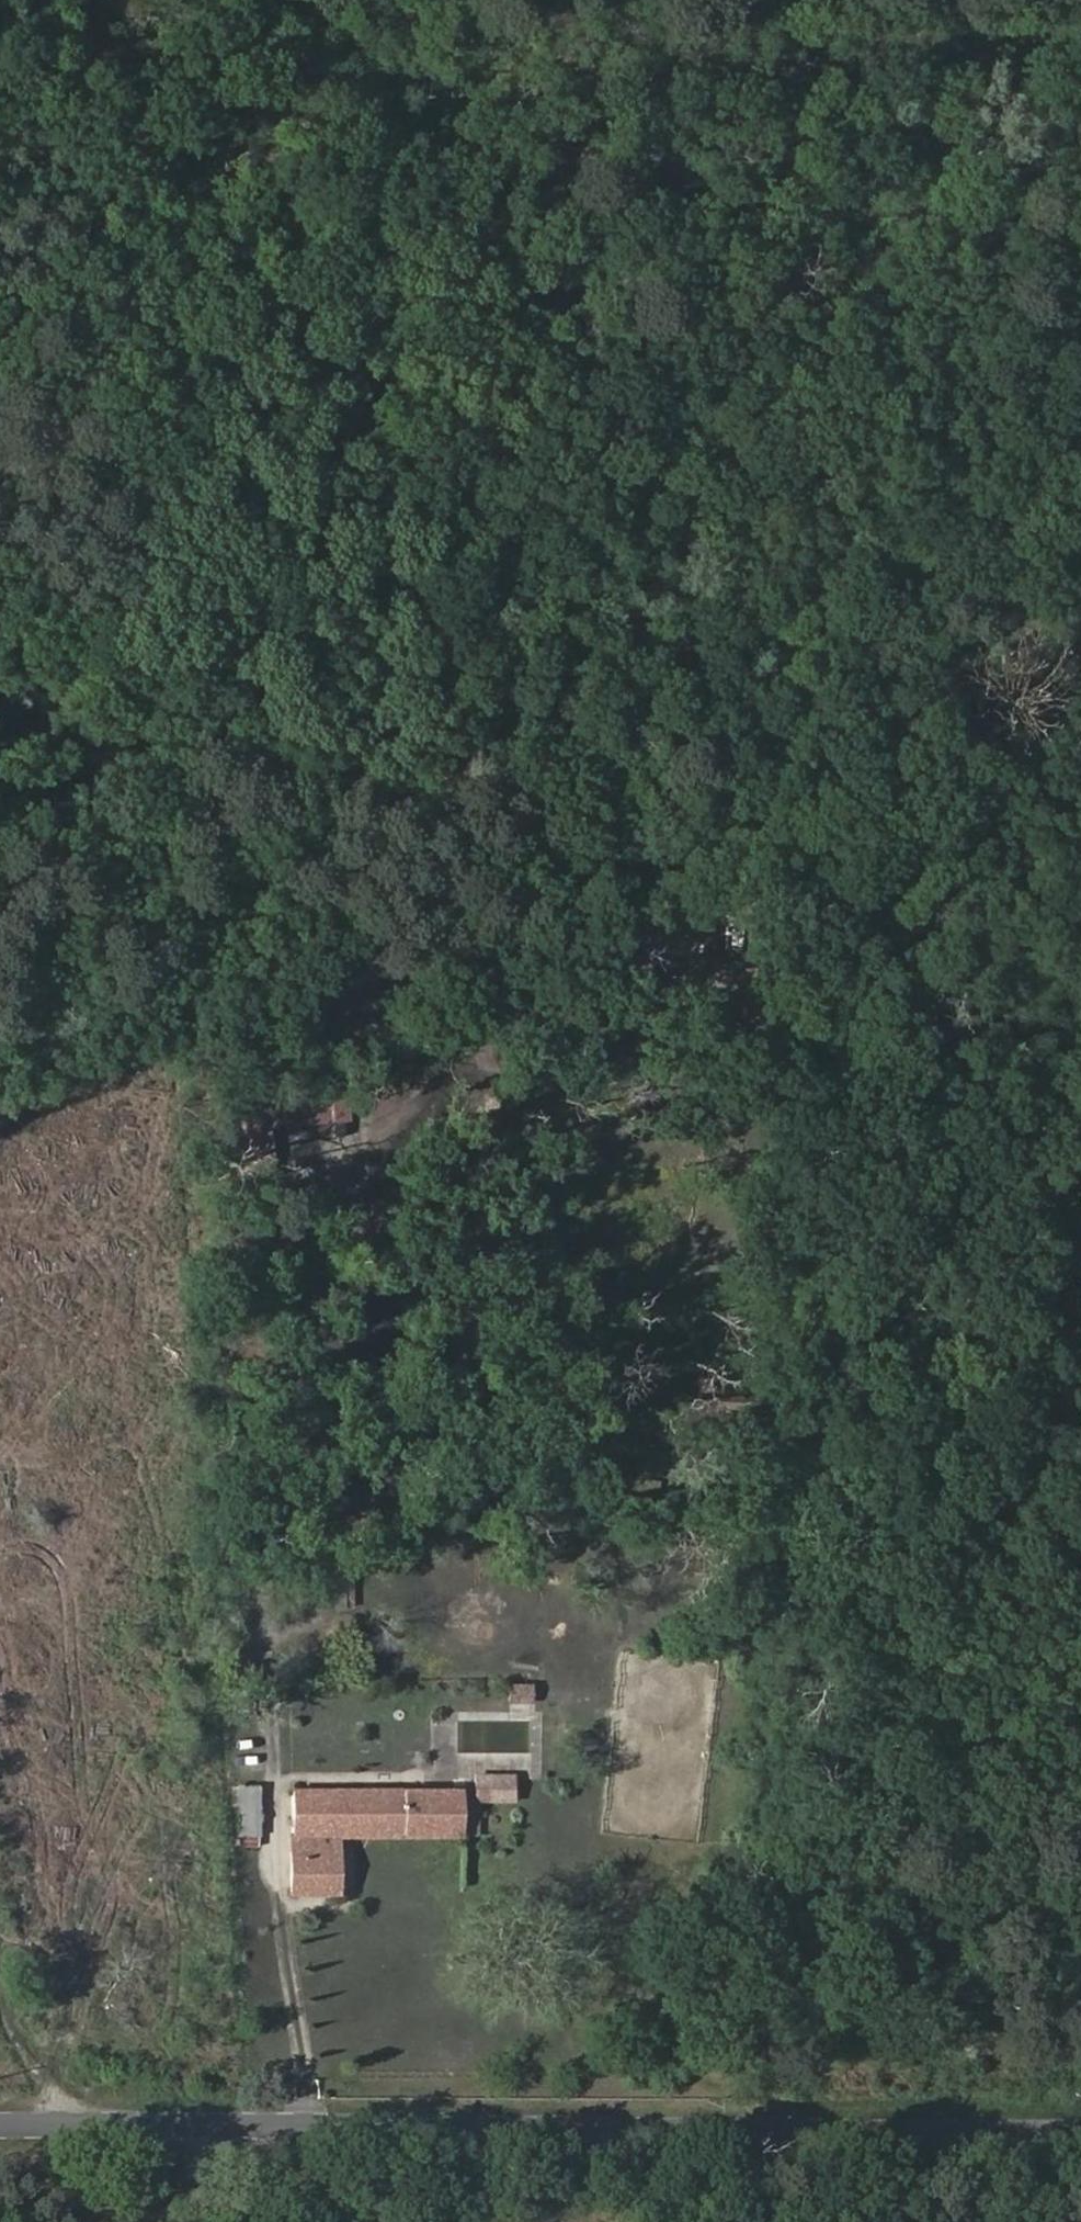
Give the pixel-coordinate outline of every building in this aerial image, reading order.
[(345,1607),(345,1583),(297,1582),(297,1607),(345,1607)] [(531,1701),(531,1685),(510,1685),(510,1700),(531,1701)] [(513,1799),(513,1775),(476,1774),(476,1789),(476,1799),(513,1799)] [(259,1835),(258,1785),(237,1786),(238,1836),(259,1835)] [(476,1834),(476,1799),(476,1789),(292,1789),(292,1834),(294,1834),(294,1851),(292,1851),(291,1890),(336,1890),(336,1834),(476,1834)] [(462,1967),(462,1957),(451,1957),(451,1967),(462,1967)]
